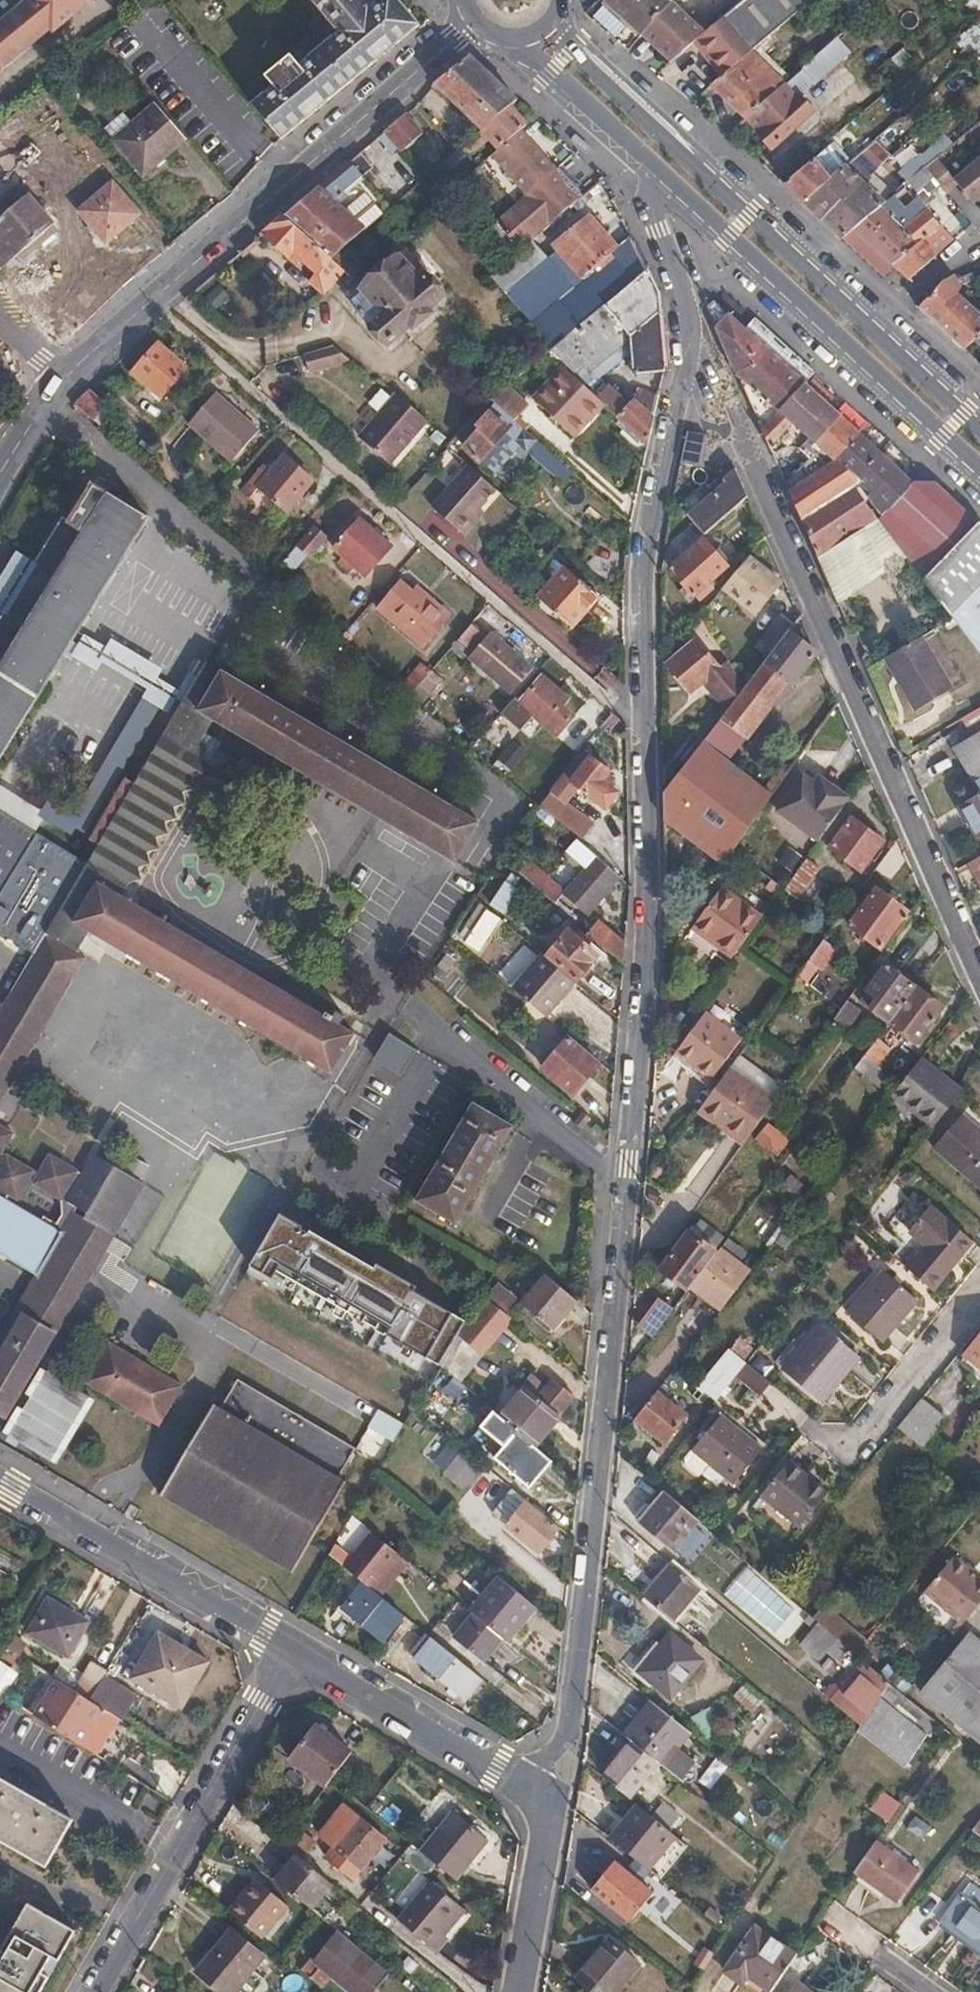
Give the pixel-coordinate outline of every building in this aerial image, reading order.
[(23,1),(22,0),(0,0),(0,70),(3,70),(52,29),(54,31),(93,0),(24,0),(23,1)] [(282,139),(420,25),(398,0),(377,0),(372,5),(368,0),(311,0),(338,33),(299,65),(291,55),(265,77),(273,87),(251,105),(282,139)] [(642,34),(672,2),(674,0),(604,0),(642,34)] [(867,0),(842,0),(859,19),(872,8),(873,6),(867,0)] [(642,34),(671,61),(704,33),(672,2),(642,34)] [(704,33),(693,43),(721,77),(751,52),(752,51),(724,16),(704,33)] [(974,57),(979,52),(979,29),(975,23),(958,39),(974,57)] [(846,55),(834,41),(800,71),(812,84),(846,55)] [(785,83),(751,52),(721,77),(711,85),(745,118),(785,83)] [(435,84),(483,130),(511,106),(519,99),(471,55),(435,84)] [(785,83),(745,118),(758,133),(757,134),(771,149),(814,111),(800,95),(797,98),(785,83)] [(145,175),(186,138),(156,104),(133,124),(123,113),(104,129),(145,175)] [(490,140),(498,150),(522,130),(528,125),(511,106),(483,130),(434,171),(442,181),(490,140)] [(385,131),(399,148),(401,152),(423,134),(406,114),(385,131)] [(498,150),(491,156),(527,196),(497,222),(521,249),(581,197),(522,130),(498,150)] [(385,131),(377,137),(392,154),(399,148),(385,131)] [(783,185),(802,202),(851,161),(834,142),(783,185)] [(360,151),(285,215),(333,258),(384,215),(357,182),(373,168),(360,151)] [(802,202),(823,221),(863,182),(865,183),(871,177),(870,176),(877,169),(860,153),(851,161),(802,202)] [(946,193),(958,185),(973,203),(979,197),(979,157),(955,178),(937,158),(926,168),(942,187),(946,193)] [(920,205),(942,187),(926,168),(904,186),(920,205)] [(113,180),(77,211),(106,245),(142,214),(113,180)] [(823,221),(842,239),(854,229),(880,207),(885,203),(865,183),(863,182),(823,221)] [(41,245),(58,229),(28,194),(0,220),(0,263),(5,269),(20,255),(37,240),(41,245)] [(854,229),(895,267),(923,241),(927,238),(941,226),(927,209),(904,228),(880,207),(854,229)] [(605,306),(648,270),(632,237),(618,248),(589,214),(552,244),(584,281),(575,288),(552,262),(550,264),(529,282),(509,297),(554,348),(570,333),(604,305),(605,306)] [(285,215),(262,234),(297,265),(302,260),(316,273),(318,274),(333,258),(285,215)] [(497,222),(486,231),(510,259),(521,249),(497,222)] [(923,241),(931,250),(934,246),(927,238),(923,241)] [(24,261),(41,245),(37,240),(20,255),(24,261)] [(895,267),(909,280),(937,255),(931,250),(923,241),(895,267)] [(530,242),(510,259),(529,282),(550,264),(530,242)] [(385,269),(349,300),(388,345),(410,325),(413,328),(432,312),(430,309),(445,296),(406,251),(401,256),(394,248),(379,261),(385,269)] [(309,281),(325,295),(346,270),(333,258),(318,274),(316,273),(309,281)] [(633,375),(665,372),(666,366),(660,293),(656,285),(648,270),(605,306),(570,335),(570,333),(554,348),(551,351),(576,375),(587,365),(591,371),(630,338),(631,354),(633,375)] [(964,350),(975,341),(979,336),(979,314),(957,293),(962,288),(960,286),(975,279),(971,272),(946,283),(943,280),(918,307),(964,350)] [(0,288),(0,313),(15,322),(26,311),(3,285),(0,288)] [(706,308),(735,374),(762,397),(751,408),(761,430),(806,382),(760,341),(715,299),(706,308)] [(599,380),(631,354),(630,338),(591,371),(599,380)] [(158,342),(131,373),(161,398),(187,367),(158,342)] [(309,372),(352,361),(335,345),(304,354),(309,372)] [(575,438),(606,406),(597,398),(562,366),(532,398),(575,438)] [(860,433),(806,382),(761,430),(773,457),(789,449),(799,451),(800,450),(810,459),(785,484),(802,521),(854,487),(861,482),(837,458),(860,433)] [(494,404),(514,421),(529,404),(508,384),(490,399),(494,404)] [(606,406),(618,417),(630,404),(610,385),(597,398),(606,406)] [(76,403),(80,406),(95,420),(109,406),(91,389),(76,403)] [(618,417),(648,445),(659,396),(636,391),(634,400),(630,404),(618,417)] [(216,392),(188,425),(232,463),(259,431),(216,392)] [(390,465),(428,421),(396,393),(358,437),(390,465)] [(494,404),(475,426),(478,429),(462,446),(494,475),(519,447),(527,453),(537,441),(514,421),(494,404)] [(687,431),(681,463),(700,467),(707,435),(687,431)] [(886,457),(860,433),(837,458),(861,482),(863,481),(886,457)] [(573,473),(547,449),(536,461),(563,485),(573,473)] [(265,465),(242,492),(249,497),(258,486),(288,512),(314,481),(284,456),(271,471),(265,465)] [(915,484),(886,457),(863,481),(872,494),(871,496),(885,514),(915,484)] [(431,508),(464,536),(474,524),(469,520),(486,501),(495,490),(467,466),(431,508)] [(726,483),(688,516),(704,535),(748,497),(736,469),(723,479),(726,483)] [(934,483),(915,484),(880,521),(908,559),(924,580),(979,523),(934,483)] [(147,517),(94,484),(69,522),(60,517),(0,615),(0,756),(147,517)] [(878,519),(854,487),(802,521),(818,559),(878,519)] [(486,501),(469,520),(474,524),(490,505),(486,501)] [(360,518),(334,549),(366,576),(393,546),(360,518)] [(880,521),(878,519),(818,559),(838,603),(908,559),(880,521)] [(283,552),(288,557),(315,526),(310,521),(283,552)] [(979,523),(924,580),(953,619),(979,655),(979,524),(979,523)] [(315,526),(288,557),(298,566),(307,555),(311,558),(329,538),(315,526)] [(704,538),(669,569),(694,597),(729,566),(704,538)] [(749,556),(722,589),(756,616),(783,583),(749,556)] [(562,566),(536,595),(574,628),(600,600),(562,566)] [(423,645),(444,619),(402,582),(379,610),(423,645)] [(412,591),(444,619),(450,613),(417,584),(412,591)] [(485,636),(472,624),(450,649),(463,660),(485,636)] [(720,720),(747,740),(771,709),(769,708),(790,681),(794,685),(817,655),(788,632),(745,688),(730,708),(726,712),(720,720)] [(491,633),(469,658),(512,694),(533,668),(491,633)] [(923,636),(884,659),(916,712),(954,689),(923,636)] [(745,688),(726,657),(719,664),(697,638),(666,664),(691,693),(702,685),(707,681),(730,708),(745,688)] [(206,662),(182,702),(198,711),(222,670),(206,662)] [(400,686),(411,695),(429,674),(418,665),(400,686)] [(222,670),(198,711),(214,721),(456,863),(480,822),(222,670)] [(411,695),(422,704),(433,692),(429,689),(439,676),(432,670),(429,674),(411,695)] [(519,704),(520,705),(533,715),(557,736),(574,716),(562,705),(568,698),(543,676),(519,704)] [(702,685),(726,712),(730,708),(707,681),(702,685)] [(182,702),(87,864),(82,873),(97,882),(122,896),(130,883),(142,880),(204,774),(201,762),(210,746),(202,741),(214,721),(198,711),(182,702)] [(533,715),(520,705),(512,715),(524,725),(533,715)] [(962,719),(973,736),(952,748),(972,781),(979,776),(979,708),(962,719)] [(704,741),(730,762),(747,740),(720,720),(704,741)] [(513,741),(497,760),(511,771),(527,753),(513,741)] [(723,865),(732,851),(773,795),(730,762),(704,741),(664,793),(664,818),(723,865)] [(576,757),(539,805),(583,838),(595,823),(569,803),(579,790),(606,810),(621,791),(611,783),(613,781),(608,778),(612,772),(589,755),(584,762),(576,757)] [(777,811),(818,841),(842,809),(850,798),(819,776),(814,782),(804,775),(777,811)] [(960,806),(979,842),(979,794),(960,806)] [(842,809),(818,841),(862,873),(885,841),(842,809)] [(34,954),(46,934),(82,873),(87,864),(0,811),(0,932),(34,954)] [(545,895),(556,905),(566,893),(590,914),(621,878),(549,815),(544,822),(556,832),(551,838),(586,867),(566,892),(529,860),(518,872),(529,881),(545,895)] [(969,863),(979,883),(979,857),(969,863)] [(807,858),(784,891),(798,900),(821,868),(807,858)] [(46,934),(78,952),(89,932),(74,923),(97,882),(82,873),(46,934)] [(510,874),(490,905),(503,914),(519,891),(511,886),(516,878),(510,874)] [(766,887),(777,896),(784,888),(771,880),(766,887)] [(545,895),(529,881),(524,887),(540,900),(545,895)] [(74,923),(89,932),(332,1074),(356,1033),(122,896),(97,882),(74,923)] [(739,949),(762,917),(722,887),(692,929),(732,958),(739,949)] [(876,888),(848,926),(881,950),(909,912),(876,888)] [(464,927),(472,932),(486,911),(488,909),(480,904),(464,927)] [(486,911),(472,932),(466,942),(472,946),(477,938),(484,942),(499,919),(486,911)] [(588,933),(624,965),(625,943),(599,920),(588,933)] [(544,956),(576,983),(593,963),(600,954),(587,944),(589,941),(570,925),(544,956)] [(34,954),(0,1012),(0,1108),(87,957),(78,952),(46,934),(34,954)] [(808,962),(819,969),(823,972),(839,950),(824,940),(808,962)] [(544,956),(541,953),(511,988),(546,1017),(576,983),(544,956)] [(808,962),(798,976),(808,983),(819,969),(808,962)] [(887,964),(865,991),(876,1000),(870,1010),(889,1024),(917,987),(887,964)] [(918,988),(890,1024),(916,1044),(944,1008),(918,988)] [(860,1010),(848,1001),(831,1025),(844,1034),(860,1010)] [(704,1013),(675,1052),(713,1080),(741,1042),(704,1013)] [(416,1051),(389,1034),(373,1060),(400,1076),(416,1051)] [(574,1095),(601,1064),(568,1036),(542,1068),(574,1095)] [(878,1038),(856,1068),(879,1086),(883,1081),(880,1064),(892,1049),(878,1038)] [(922,1058),(892,1096),(934,1128),(964,1091),(922,1058)] [(766,1114),(722,1079),(692,1119),(737,1154),(766,1114)] [(473,1103),(416,1201),(457,1225),(514,1127),(473,1103)] [(779,1103),(773,1111),(785,1120),(791,1112),(779,1103)] [(582,1129),(591,1119),(583,1112),(574,1123),(582,1129)] [(933,1148),(979,1188),(979,1129),(962,1114),(933,1148)] [(754,1140),(777,1158),(790,1141),(767,1123),(754,1140)] [(37,1276),(0,1338),(0,1414),(7,1418),(55,1334),(113,1236),(142,1186),(95,1158),(85,1175),(69,1204),(76,1208),(91,1217),(89,1222),(73,1213),(62,1232),(45,1222),(7,1199),(9,1195),(18,1200),(29,1181),(62,1200),(78,1171),(49,1154),(39,1173),(2,1153),(14,1134),(0,1126),(0,1254),(37,1276)] [(60,1221),(49,1215),(45,1222),(62,1232),(73,1213),(76,1208),(69,1204),(85,1175),(78,1171),(62,1200),(66,1210),(60,1221)] [(791,1174),(785,1181),(797,1192),(804,1185),(791,1174)] [(907,1269),(934,1291),(975,1241),(948,1219),(947,1221),(931,1207),(909,1234),(925,1247),(907,1269)] [(459,1333),(466,1322),(282,1211),(251,1263),(272,1275),(276,1268),(439,1366),(446,1356),(459,1333)] [(659,1269),(688,1291),(691,1287),(717,1252),(688,1231),(659,1269)] [(785,1231),(777,1241),(787,1248),(795,1238),(785,1231)] [(776,1243),(769,1253),(786,1267),(794,1257),(776,1243)] [(748,1270),(720,1249),(717,1252),(691,1287),(719,1309),(748,1270)] [(884,1271),(848,1312),(882,1342),(918,1301),(884,1271)] [(553,1331),(579,1302),(545,1275),(520,1304),(553,1331)] [(498,1283),(487,1296),(507,1312),(518,1299),(498,1283)] [(459,1333),(486,1355),(514,1320),(483,1294),(466,1322),(459,1333)] [(640,1326),(654,1335),(670,1314),(657,1304),(640,1326)] [(820,1324),(782,1369),(822,1402),(860,1358),(820,1324)] [(459,1333),(446,1356),(468,1374),(486,1355),(459,1333)] [(979,1368),(979,1335),(964,1355),(979,1368)] [(108,1341),(84,1382),(159,1426),(184,1386),(108,1341)] [(683,1365),(670,1374),(685,1392),(697,1383),(683,1365)] [(745,1366),(736,1381),(760,1395),(769,1380),(745,1366)] [(42,1370),(6,1435),(56,1463),(92,1398),(42,1370)] [(703,1392),(714,1401),(727,1384),(716,1374),(703,1392)] [(526,1388),(501,1418),(536,1447),(561,1417),(577,1398),(554,1379),(547,1389),(531,1376),(522,1385),(526,1388)] [(214,1404),(160,1496),(292,1574),(346,1482),(339,1478),(357,1449),(237,1380),(221,1408),(214,1404)] [(657,1392),(635,1420),(666,1445),(688,1416),(657,1392)] [(948,1419),(922,1398),(898,1428),(924,1448),(948,1419)] [(494,1412),(481,1427),(504,1447),(495,1458),(530,1488),(553,1462),(494,1412)] [(395,1440),(402,1423),(377,1413),(370,1430),(395,1440)] [(721,1415),(692,1451),(734,1485),(764,1449),(721,1415)] [(486,1469),(464,1449),(457,1458),(444,1474),(443,1474),(467,1493),(486,1469)] [(444,1474),(457,1458),(447,1450),(435,1466),(444,1474)] [(789,1461),(760,1496),(800,1528),(828,1494),(789,1461)] [(494,1514),(508,1526),(527,1501),(514,1490),(494,1514)] [(699,1521),(665,1491),(638,1523),(672,1552),(699,1521)] [(539,1555),(560,1528),(557,1526),(544,1515),(527,1501),(507,1528),(539,1555)] [(347,1525),(340,1537),(356,1546),(362,1534),(347,1525)] [(961,1625),(979,1603),(979,1577),(954,1556),(923,1593),(961,1625)] [(643,1596),(674,1621),(701,1589),(671,1564),(643,1596)] [(761,1573),(772,1582),(779,1573),(769,1564),(761,1573)] [(504,1639),(508,1642),(536,1607),(499,1577),(471,1611),(473,1613),(504,1639)] [(402,1614),(363,1583),(342,1609),(381,1641),(402,1614)] [(48,1599),(28,1633),(68,1657),(88,1623),(48,1599)] [(857,1655),(868,1641),(855,1630),(857,1626),(843,1614),(840,1617),(824,1604),(813,1617),(857,1655)] [(504,1639),(473,1613),(453,1637),(485,1663),(504,1639)] [(813,1630),(819,1622),(809,1615),(804,1622),(813,1630)] [(850,1649),(819,1622),(813,1630),(801,1643),(800,1644),(820,1660),(828,1650),(840,1661),(849,1651),(850,1649)] [(964,1730),(979,1710),(979,1640),(970,1631),(919,1693),(964,1730)] [(671,1634),(660,1647),(640,1672),(656,1685),(671,1698),(702,1660),(671,1634)] [(173,1648),(154,1637),(151,1643),(170,1654),(173,1648)] [(464,1700),(482,1679),(432,1639),(416,1660),(464,1700)] [(640,1672),(660,1647),(654,1642),(630,1673),(651,1691),(656,1685),(640,1672)] [(151,1643),(130,1679),(166,1700),(171,1692),(185,1701),(205,1667),(191,1659),(173,1648),(170,1654),(151,1643)] [(880,1697),(889,1684),(889,1683),(863,1660),(840,1687),(830,1699),(860,1725),(880,1697)] [(104,1676),(106,1671),(90,1662),(72,1690),(89,1701),(104,1676)] [(89,1701),(103,1710),(118,1720),(122,1723),(138,1697),(104,1676),(89,1701)] [(72,1690),(57,1681),(35,1717),(81,1746),(98,1719),(103,1710),(89,1701),(72,1690)] [(825,1694),(830,1699),(840,1687),(835,1682),(825,1694)] [(745,1683),(735,1695),(755,1713),(765,1701),(745,1683)] [(928,1735),(937,1723),(889,1684),(880,1697),(928,1735)] [(171,1692),(166,1700),(181,1709),(185,1701),(171,1692)] [(907,1766),(928,1735),(880,1697),(860,1725),(859,1727),(907,1766)] [(691,1732),(652,1701),(624,1735),(631,1740),(659,1764),(681,1781),(697,1762),(679,1748),(691,1732)] [(118,1720),(103,1710),(98,1719),(81,1746),(96,1755),(113,1728),(118,1720)] [(964,1730),(979,1743),(979,1710),(964,1730)] [(289,1760),(324,1787),(330,1778),(351,1752),(316,1725),(289,1760)] [(631,1740),(602,1777),(630,1799),(659,1764),(631,1740)] [(87,1889),(47,1867),(73,1820),(0,1778),(0,1840),(39,1862),(0,1931),(0,1991),(27,1991),(87,1889)] [(871,1813),(890,1822),(899,1803),(880,1794),(871,1813)] [(608,1839),(650,1871),(650,1870),(677,1837),(630,1799),(619,1814),(625,1819),(608,1839)] [(663,1801),(655,1812),(672,1826),(680,1816),(663,1801)] [(488,1843),(453,1813),(421,1851),(456,1881),(488,1843)] [(619,1814),(603,1834),(608,1839),(625,1819),(619,1814)] [(358,1817),(334,1847),(362,1870),(386,1840),(358,1817)] [(677,1837),(650,1870),(661,1879),(687,1846),(677,1837)] [(876,1841),(854,1873),(897,1904),(920,1871),(876,1841)] [(297,1856),(293,1860),(329,1888),(331,1884),(297,1856)] [(293,1860),(276,1881),(311,1909),(329,1888),(293,1860)] [(615,1862),(591,1891),(630,1922),(653,1893),(615,1862)] [(254,1879),(228,1911),(262,1940),(289,1907),(254,1879)] [(462,1908),(445,1894),(430,1881),(398,1920),(437,1953),(449,1940),(446,1938),(441,1934),(462,1908)] [(979,1951),(979,1908),(961,1894),(941,1922),(979,1951)] [(711,1907),(705,1914),(717,1924),(723,1917),(711,1907)] [(468,1912),(462,1908),(441,1934),(446,1938),(468,1912)] [(797,1956),(753,1926),(722,1971),(744,1985),(748,1980),(765,1991),(771,1991),(797,1956)] [(196,1972),(220,1991),(236,1991),(264,1957),(230,1930),(196,1972)] [(301,1971),(323,1989),(333,1977),(350,1991),(373,1991),(387,1976),(336,1933),(313,1962),(311,1960),(301,1971)] [(575,1978),(592,1991),(617,1991),(640,1965),(608,1939),(607,1942),(575,1978)] [(753,1991),(765,1991),(748,1980),(744,1985),(753,1991)] [(797,1980),(789,1991),(813,1991),(797,1980)]
